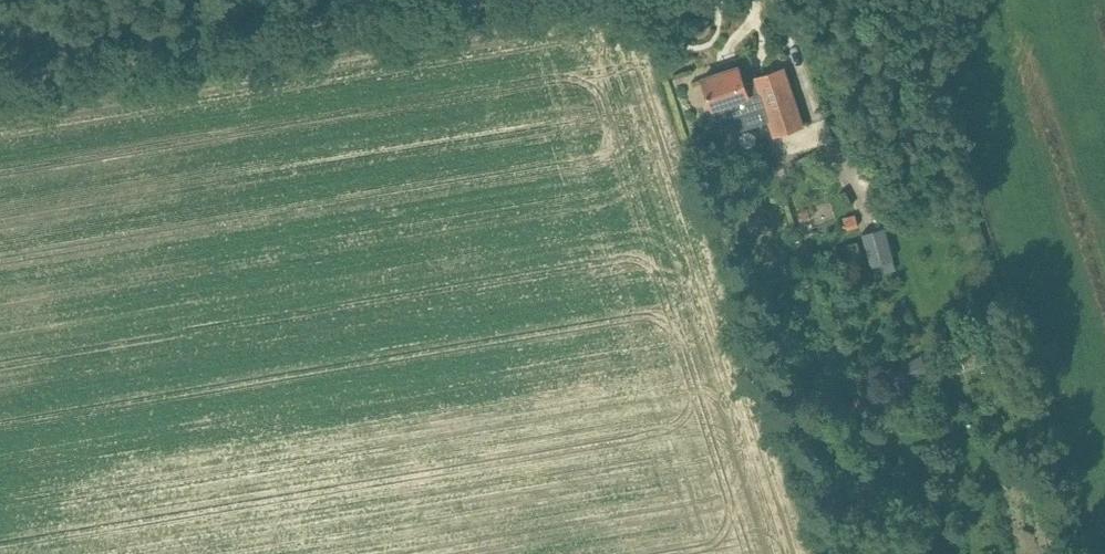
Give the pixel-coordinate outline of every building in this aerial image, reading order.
[(718,122),(753,111),(748,95),(761,91),(776,135),(802,127),(783,68),(756,77),(757,79),(745,83),(738,66),(703,77),(718,122)] [(847,229),(859,225),(855,214),(843,218),(847,229)] [(884,226),(862,232),(875,277),(897,270),(884,226)] [(861,239),(849,242),(856,267),(868,263),(861,239)] [(1052,362),(1062,359),(1056,341),(1046,344),(1052,362)]
